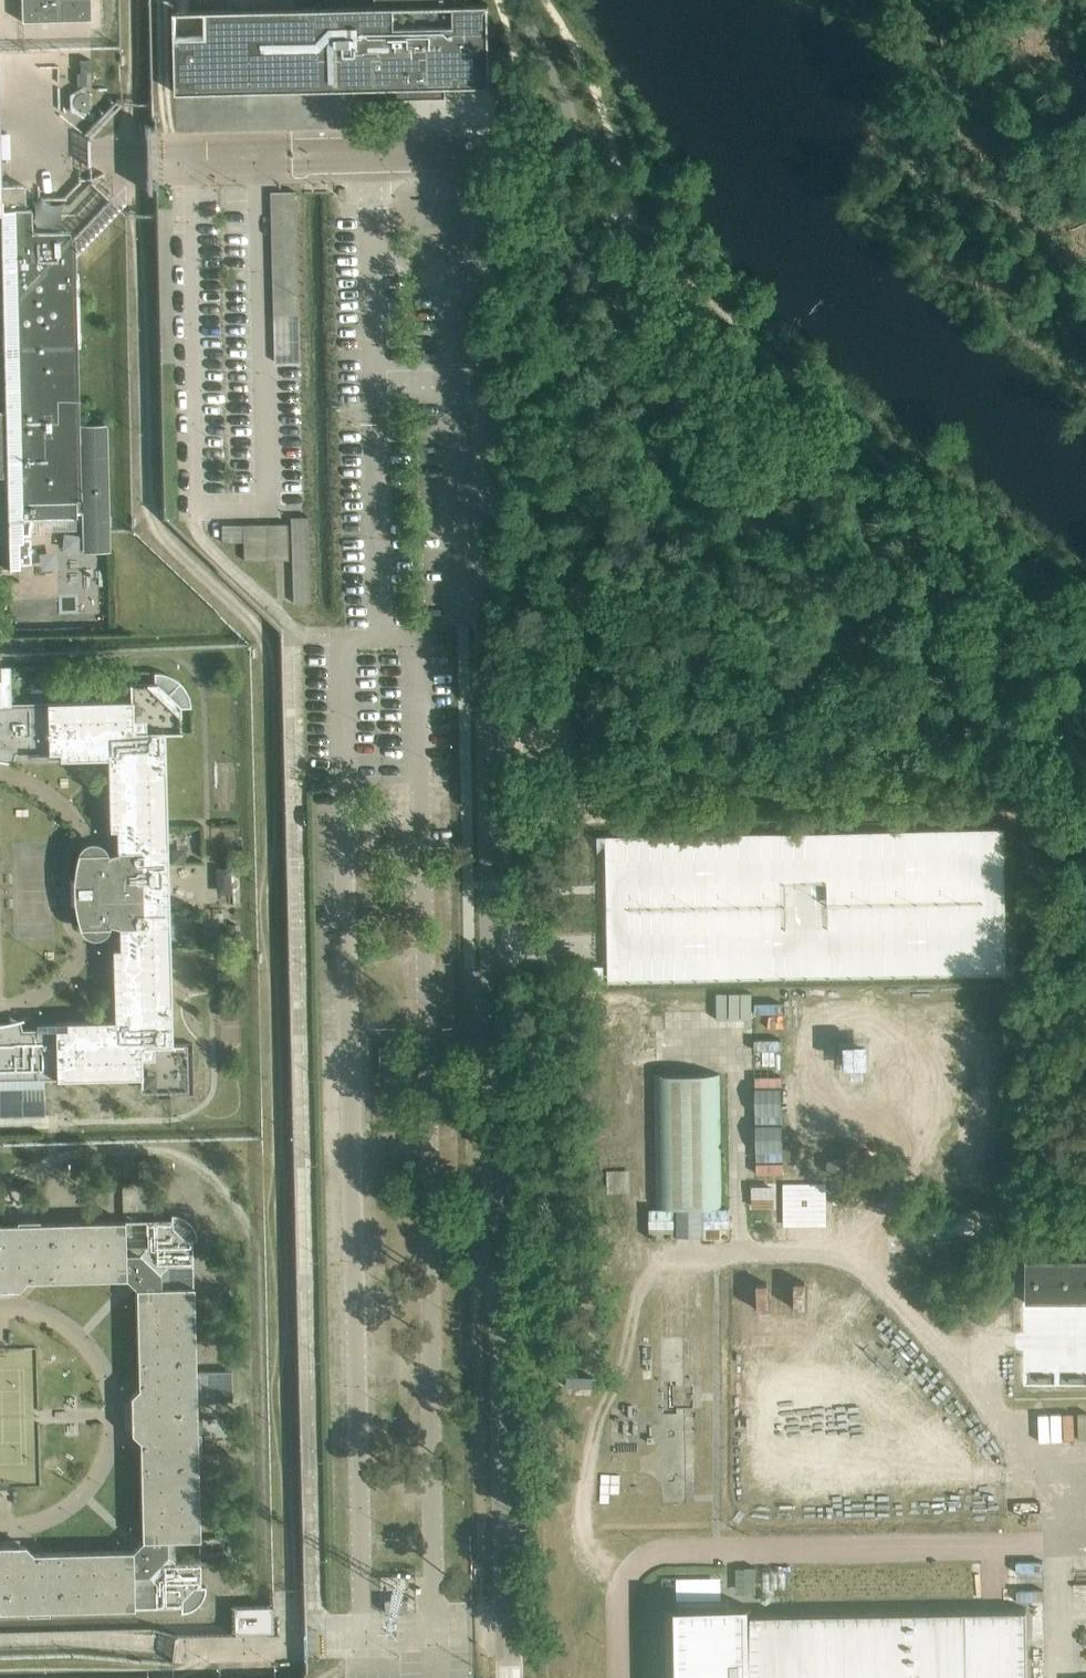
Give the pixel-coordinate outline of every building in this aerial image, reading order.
[(21,21),(91,20),(90,0),(21,0),(21,21)] [(205,10),(205,19),(206,36),(175,37),(175,71),(176,80),(176,92),(206,92),(270,90),(337,89),(417,87),(427,86),(439,86),(445,86),(465,86),(490,85),(490,65),(489,4),(468,4),(467,0),(376,0),(376,6),(351,7),(335,7),(330,7),(328,7),(323,8),(317,8),(306,8),(299,8),(295,8),(288,8),(281,8),(249,9),(242,9),(235,9),(224,10),(205,10)] [(70,110),(83,117),(86,111),(89,109),(88,93),(85,92),(82,87),(69,94),(70,110)] [(69,236),(69,230),(31,231),(30,208),(24,208),(24,185),(0,185),(0,309),(1,309),(1,312),(0,313),(0,329),(2,331),(3,352),(0,352),(0,568),(8,568),(9,568),(9,566),(18,566),(18,562),(30,562),(29,538),(22,538),(21,534),(29,534),(29,531),(30,524),(32,517),(46,517),(46,520),(49,520),(49,517),(76,517),(76,513),(81,513),(82,551),(84,551),(84,546),(108,545),(108,551),(110,551),(107,423),(79,424),(80,441),(74,441),(70,258),(69,236)] [(190,707),(190,701),(188,696),(186,691),(183,686),(179,682),(175,678),(170,676),(165,674),(159,672),(154,672),(154,683),(129,683),(129,700),(0,703),(0,753),(47,752),(47,759),(107,758),(109,818),(116,817),(117,851),(107,854),(106,851),(106,850),(104,848),(102,846),(100,844),(98,843),(96,842),(93,841),(91,841),(88,842),(87,842),(86,842),(83,843),(81,845),(80,846),(79,848),(78,849),(77,851),(76,852),(72,878),(72,902),(73,902),(78,926),(79,928),(80,930),(82,932),(84,934),(86,936),(88,937),(90,937),(91,937),(93,937),(96,937),(97,937),(101,936),(103,934),(104,933),(105,933),(107,930),(108,928),(108,927),(109,926),(109,923),(118,926),(119,960),(112,960),(113,1020),(54,1022),(54,1029),(1,1030),(1,1025),(4,1024),(4,1023),(0,1023),(0,1080),(141,1077),(141,1057),(151,1046),(171,1045),(168,912),(164,733),(180,732),(180,707),(190,707)] [(237,1005),(222,1005),(222,1022),(237,1022),(237,1005)] [(653,1075),(655,1208),(722,1207),(720,1074),(653,1075)] [(27,1610),(27,1612),(47,1612),(47,1610),(180,1607),(180,1612),(185,1611),(189,1610),(193,1608),(197,1605),(200,1602),(202,1598),(204,1594),(205,1590),(205,1586),(200,1586),(197,1452),(199,1452),(198,1433),(196,1433),(195,1392),(197,1392),(197,1373),(195,1373),(192,1240),(197,1239),(196,1235),(195,1231),(193,1227),(190,1223),(187,1220),(183,1218),(179,1216),(175,1215),(171,1215),(171,1220),(37,1223),(37,1221),(18,1221),(18,1223),(0,1224),(0,1289),(18,1289),(25,1281),(125,1278),(135,1288),(138,1388),(130,1396),(131,1433),(139,1440),(141,1540),(132,1550),(32,1553),(24,1545),(0,1545),(0,1611),(27,1610)] [(1026,1263),(1026,1305),(1085,1305),(1085,1263),(1026,1263)] [(408,1599),(385,1599),(386,1613),(408,1612),(408,1599)] [(662,1632),(662,1634),(667,1634),(667,1656),(663,1656),(663,1658),(667,1658),(668,1677),(1028,1677),(1027,1607),(1009,1607),(982,1607),(757,1611),(757,1613),(757,1619),(754,1620),(754,1609),(754,1607),(729,1608),(729,1600),(670,1600),(671,1608),(667,1608),(667,1632),(662,1632)] [(233,1607),(234,1631),(274,1631),(273,1606),(233,1607)]
